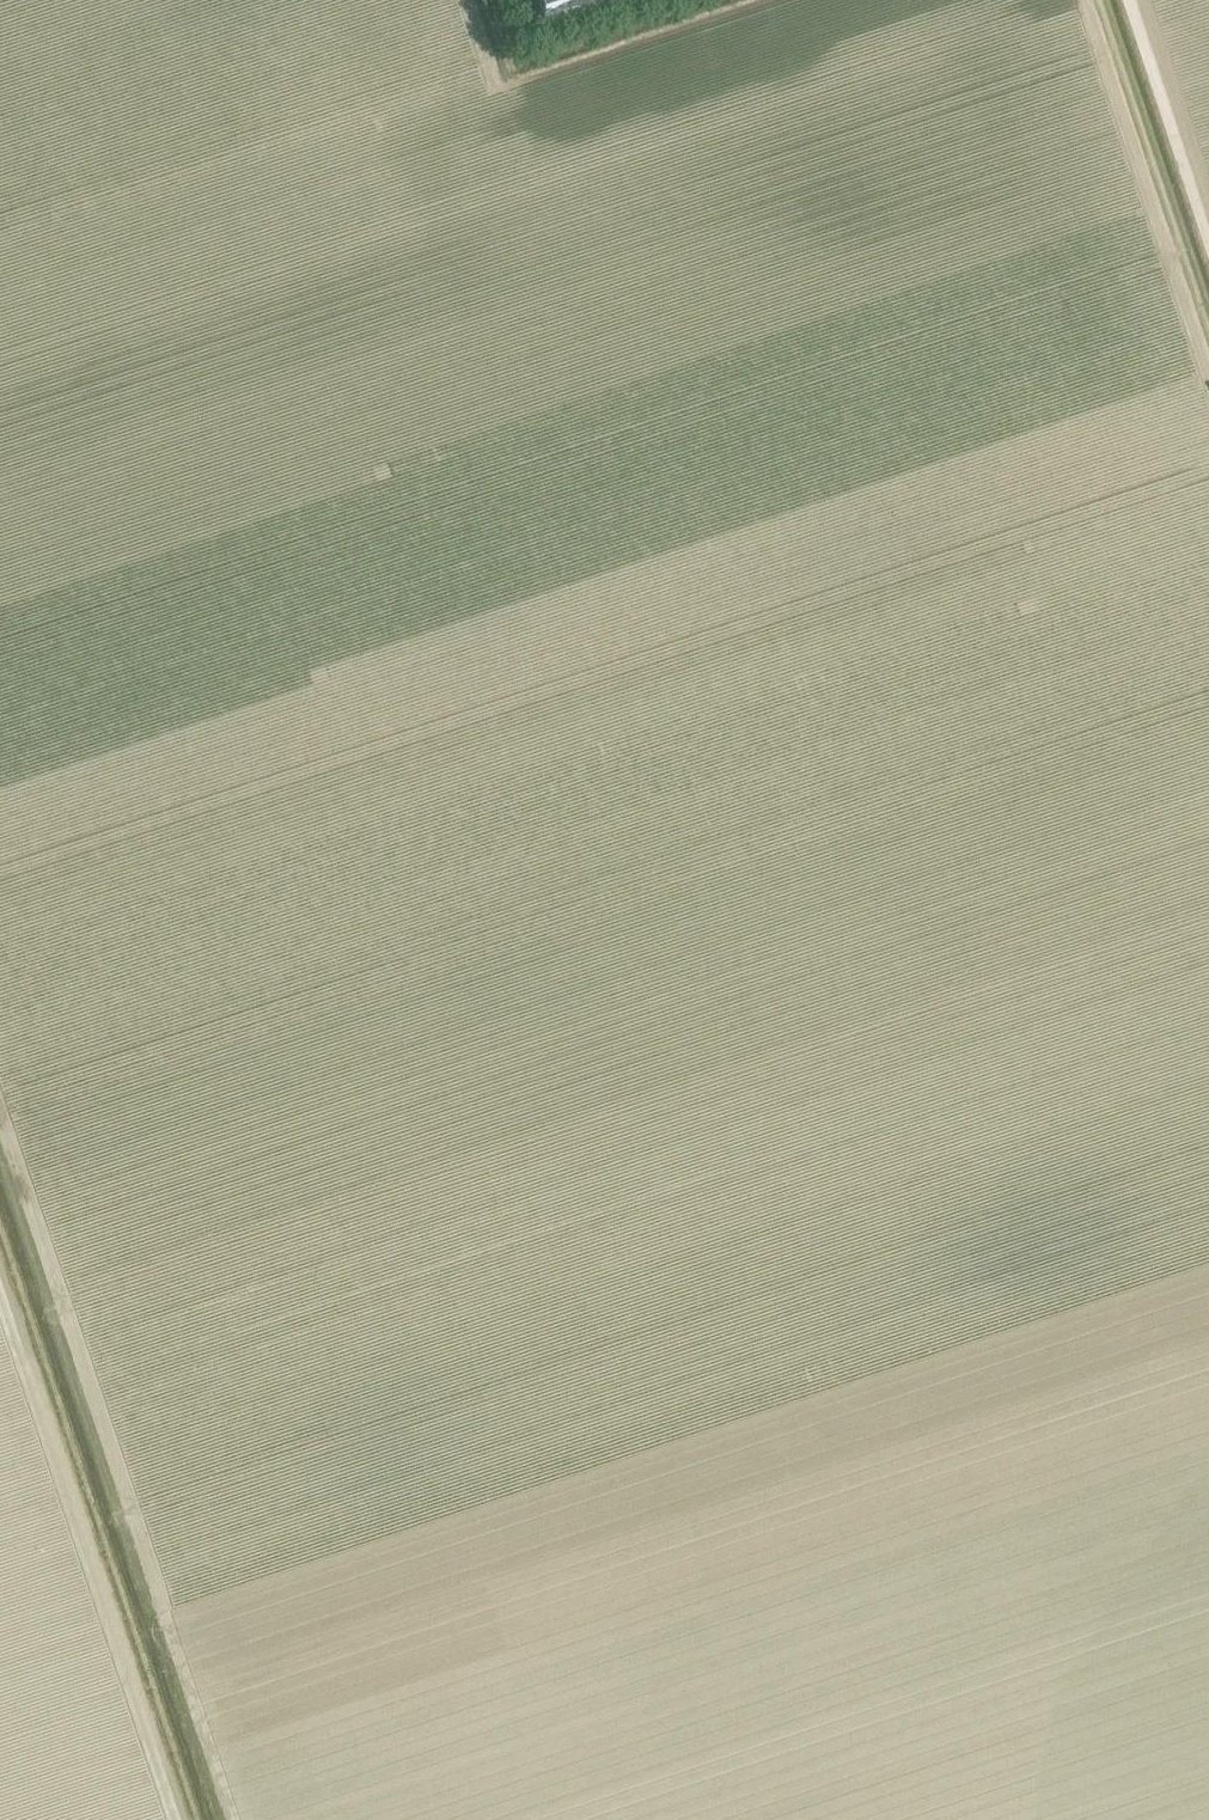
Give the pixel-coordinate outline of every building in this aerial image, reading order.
[(543,17),(593,0),(538,0),(543,17)]
